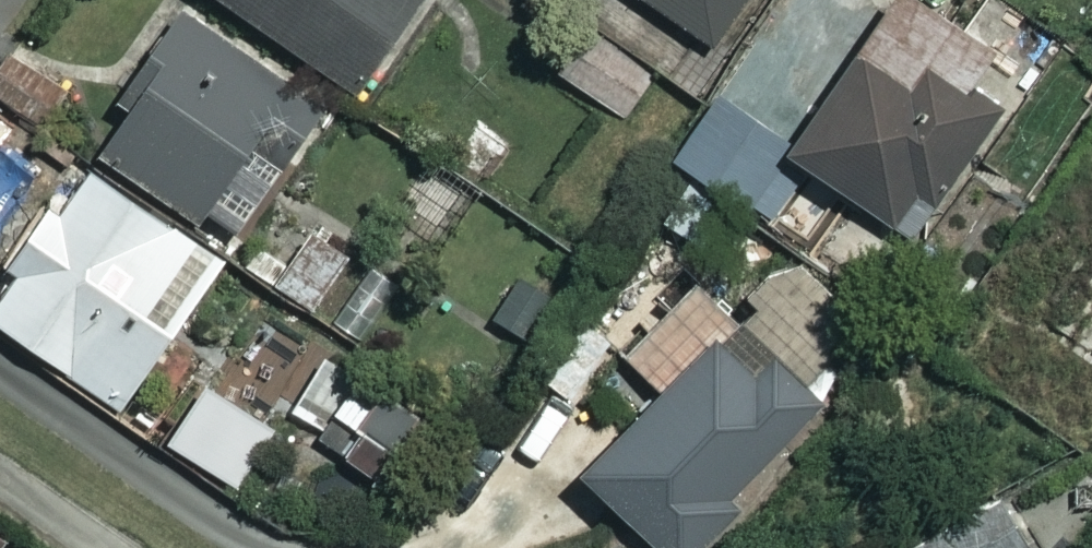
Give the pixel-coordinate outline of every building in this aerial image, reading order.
[(294,78),(307,57),(352,87),(416,0),(204,0),(196,13),(184,5),(119,103),(125,106),(95,152),(194,218),(239,150),(278,176),(327,100),(294,78)] [(713,46),(746,0),(649,0),(713,46)] [(656,81),(588,33),(561,72),(628,120),(656,81)] [(856,52),(788,148),(872,208),(837,257),(878,286),(1001,114),(927,61),(908,88),(856,52)] [(0,156),(0,157),(0,234),(38,187),(0,156)] [(88,162),(59,202),(52,197),(5,263),(13,269),(0,287),(0,320),(118,404),(223,259),(88,162)] [(732,313),(582,474),(661,547),(703,547),(730,520),(719,511),(824,399),(732,313)] [(423,412),(328,346),(285,407),(380,473),(423,412)] [(992,491),(907,540),(912,547),(1025,547),(992,491)]
